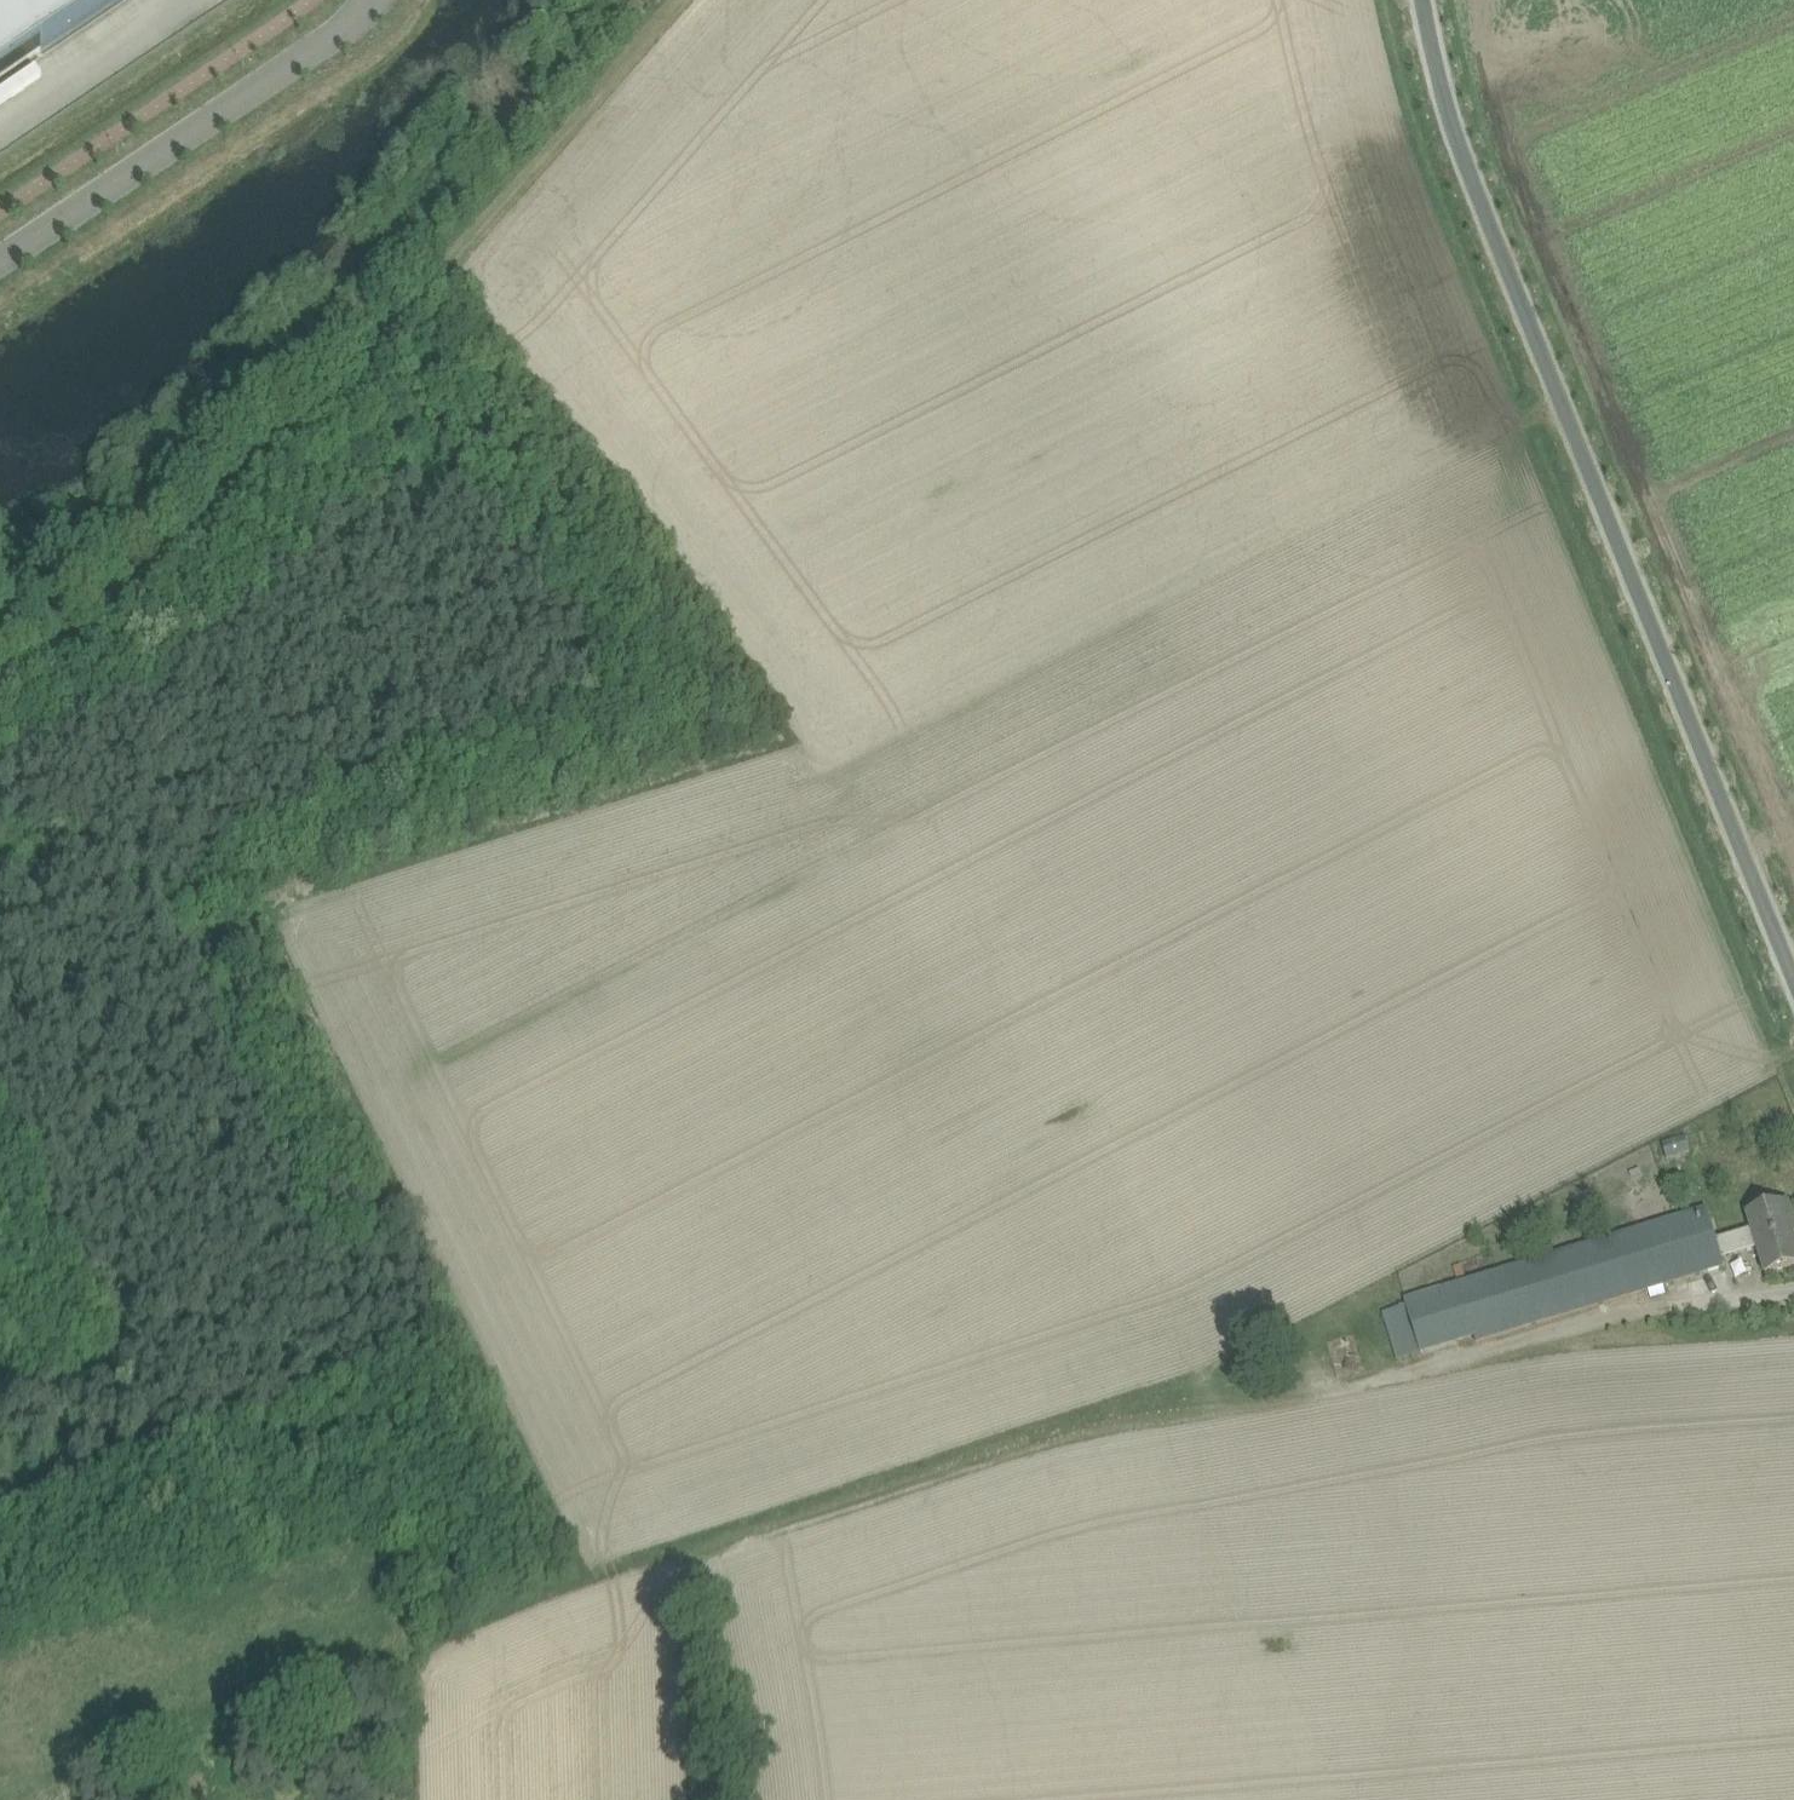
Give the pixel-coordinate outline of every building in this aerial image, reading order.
[(115,0),(0,0),(0,78),(115,0)] [(1685,1134),(1662,1140),(1666,1158),(1690,1152),(1685,1134)] [(1460,1285),(1475,1337),(1477,1342),(1725,1266),(1723,1258),(1759,1247),(1767,1273),(1793,1265),(1793,1237),(1789,1220),(1793,1218),(1788,1202),(1749,1214),(1754,1229),(1717,1240),(1708,1209),(1685,1216),(1460,1285)]
